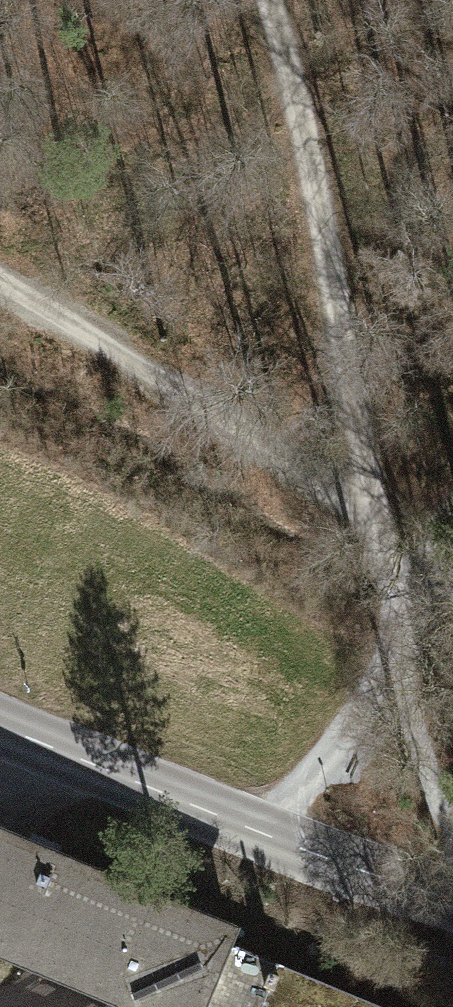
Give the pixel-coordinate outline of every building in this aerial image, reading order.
[(0,839),(0,951),(131,1003),(137,989),(184,1006),(197,1006),(221,949),(228,929),(0,839)] [(197,1006),(369,1006),(221,949),(197,1006)]
